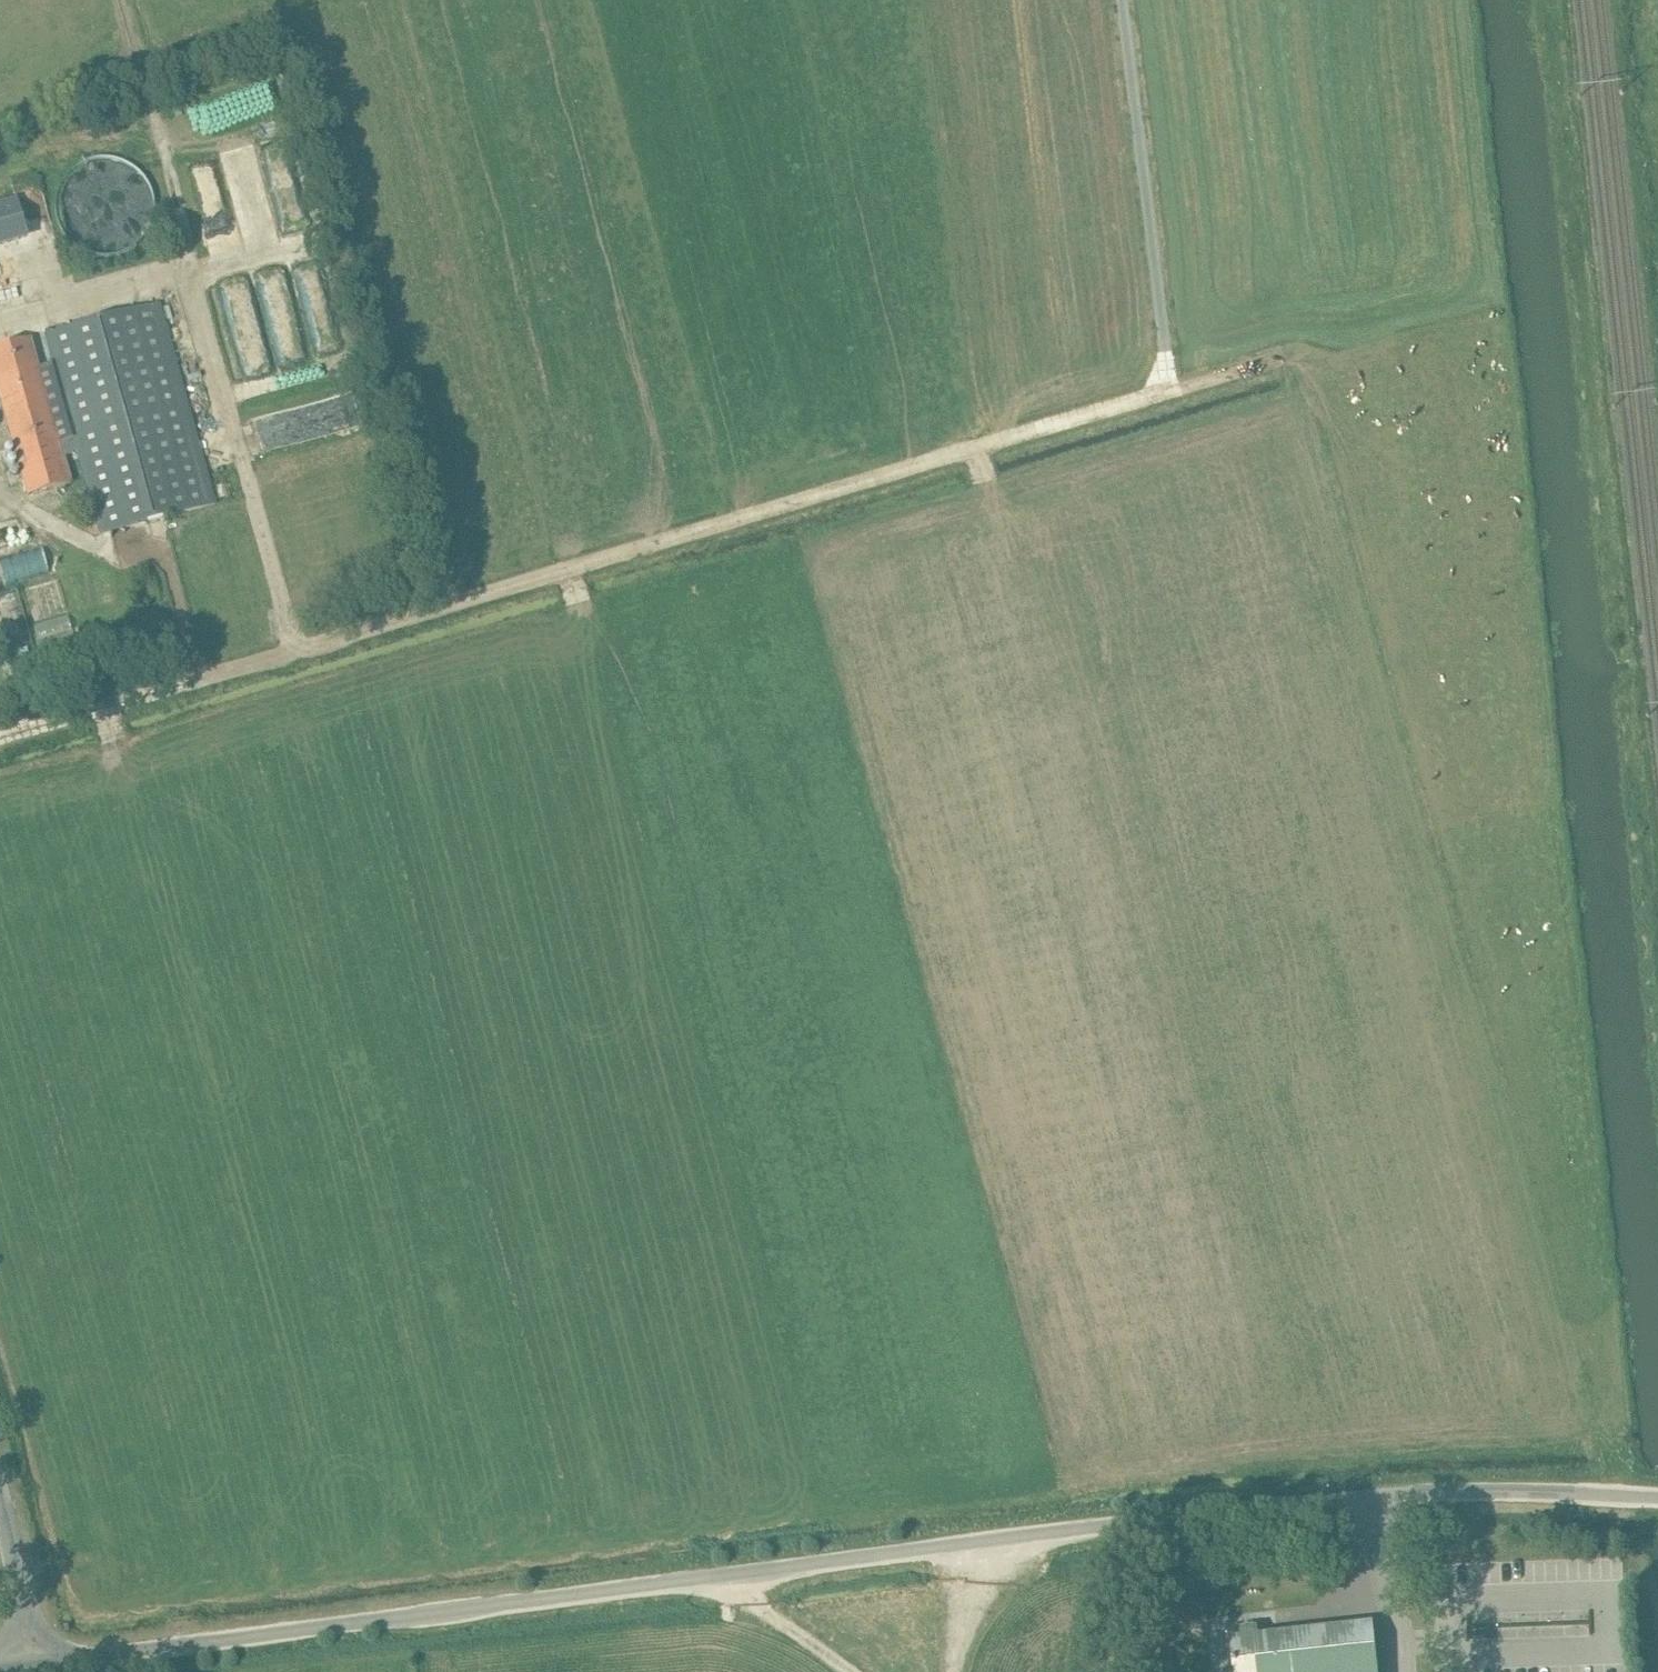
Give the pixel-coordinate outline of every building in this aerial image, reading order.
[(17,201),(0,206),(0,248),(28,240),(17,201)] [(100,537),(215,505),(159,302),(43,335),(51,364),(39,367),(30,338),(0,346),(0,400),(27,497),(73,485),(60,442),(73,439),(100,537)] [(0,560),(0,584),(48,572),(43,550),(0,560)] [(24,661),(27,672),(38,669),(35,659),(24,661)] [(119,673),(115,660),(96,666),(100,679),(119,673)] [(1371,1625),(1256,1639),(1255,1630),(1244,1632),(1245,1640),(1232,1642),(1236,1671),(1377,1671),(1371,1625)]
